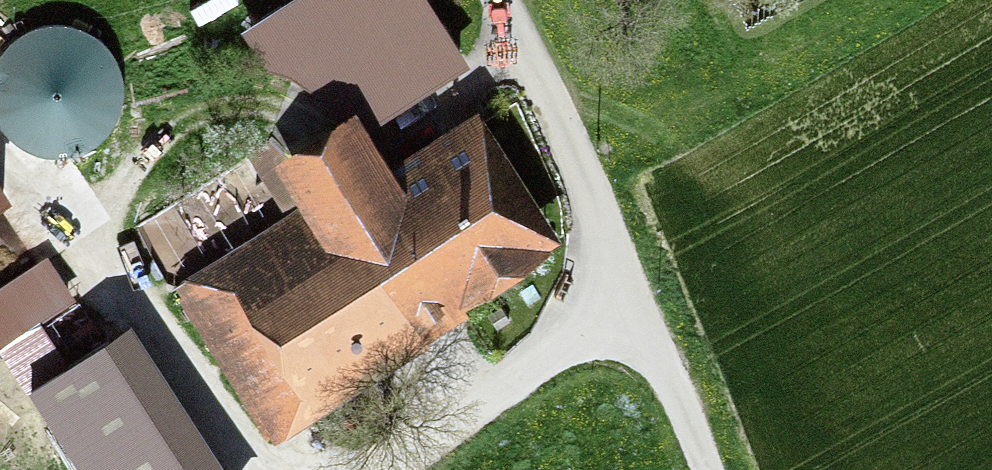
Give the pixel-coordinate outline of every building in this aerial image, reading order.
[(241,27),(269,72),(288,76),(310,93),(324,105),(336,121),(358,107),(370,125),(470,61),(431,0),(287,0),(241,27)] [(56,158),(82,153),(105,139),(120,117),(125,91),(120,65),(106,43),(84,28),(58,22),(31,27),(9,42),(0,55),(0,125),(8,138),(30,153),(56,158)] [(299,203),(172,283),(276,447),(436,347),(426,331),(567,242),(480,106),(393,161),(370,125),(358,107),(336,121),(272,161),(299,203)] [(0,175),(0,197),(10,190),(0,175)] [(0,286),(0,345),(1,346),(0,346),(0,352),(21,384),(66,355),(42,318),(66,303),(60,294),(68,289),(47,256),(0,286)] [(28,387),(82,469),(230,469),(132,319),(28,387)]
